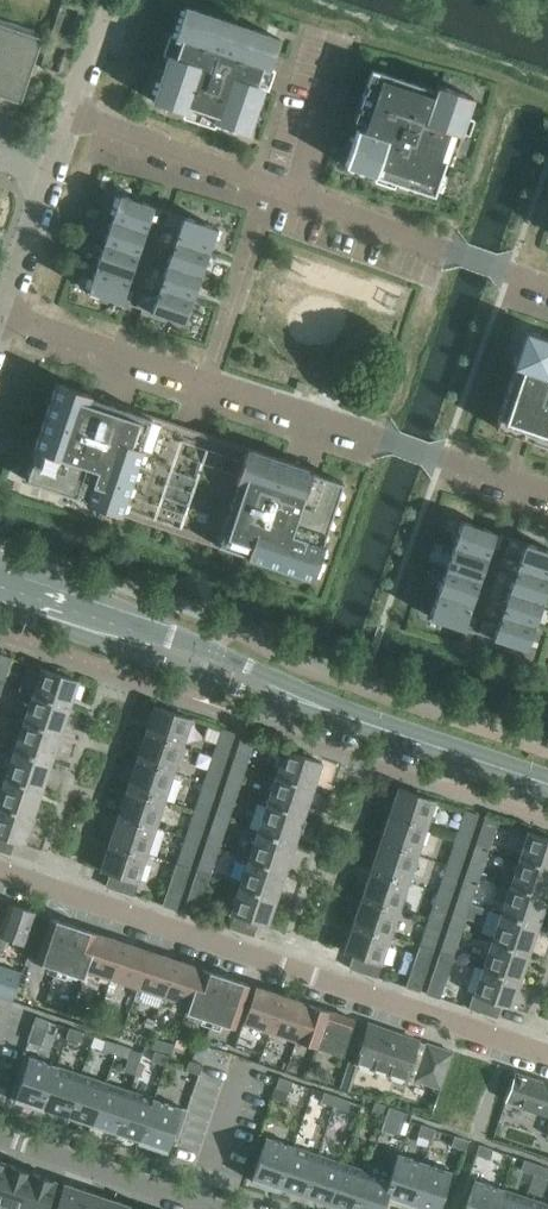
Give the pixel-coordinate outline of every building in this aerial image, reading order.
[(223,19),(184,6),(152,101),(186,112),(189,106),(216,115),(214,122),(247,133),(263,86),(256,83),(262,68),(268,70),(279,38),(240,25),(223,20),(223,19)] [(21,104),(42,39),(32,36),(34,30),(0,19),(0,97),(21,104)] [(435,90),(371,69),(361,100),(373,104),(364,131),(357,129),(345,165),(376,176),(378,169),(398,175),(395,182),(434,195),(445,161),(451,163),(461,132),(455,130),(460,115),(466,117),(473,97),(437,85),(435,90)] [(153,206),(120,195),(112,219),(145,231),(149,220),(156,222),(161,210),(153,207),(153,206)] [(175,214),(168,212),(163,225),(171,227),(175,214)] [(217,227),(183,216),(183,217),(175,214),(171,227),(178,230),(175,240),(208,252),(217,227)] [(145,231),(112,219),(104,243),(137,254),(145,231)] [(208,252),(175,240),(167,264),(200,275),(208,252)] [(137,254),(104,243),(96,266),(129,277),(137,254)] [(200,275),(167,264),(159,287),(193,299),(200,275)] [(129,277),(96,266),(88,290),(121,302),(122,301),(129,303),(133,291),(126,288),(129,277)] [(193,299),(159,287),(155,298),(148,296),(143,308),(151,311),(151,312),(184,323),(193,299)] [(148,296),(140,293),(136,306),(143,308),(148,296)] [(495,427),(547,445),(547,338),(525,330),(513,366),(515,366),(495,427)] [(85,503),(121,515),(143,449),(141,448),(152,415),(55,383),(33,449),(35,449),(25,480),(86,500),(85,503)] [(238,483),(217,545),(247,555),(246,557),(312,579),(324,543),(322,543),(342,482),(312,472),(313,469),(247,447),(235,482),(238,483)] [(495,532),(461,521),(453,545),(487,557),(491,546),(498,548),(502,536),(495,533),(495,532)] [(517,541),(509,538),(505,551),(513,553),(517,541)] [(517,541),(513,553),(520,556),(516,567),(547,577),(547,550),(525,542),(524,543),(517,541)] [(487,557),(453,545),(445,569),(479,580),(487,557)] [(516,567),(509,590),(542,601),(547,584),(547,577),(516,567)] [(479,580),(445,569),(438,592),(471,603),(479,580)] [(542,601),(509,590),(501,613),(534,625),(542,601)] [(471,603),(438,592),(429,617),(463,628),(463,627),(471,630),(475,617),(468,614),(471,603)] [(534,625),(501,613),(497,624),(490,622),(485,634),(493,637),(492,638),(526,649),(534,625)] [(490,622),(482,619),(478,632),(485,634),(490,622)] [(5,674),(10,658),(0,655),(0,672),(5,674)] [(42,668),(33,695),(70,707),(79,680),(42,668)] [(33,695),(24,722),(61,734),(70,707),(33,695)] [(155,706),(146,732),(182,745),(191,718),(155,706)] [(24,722),(15,750),(51,762),(61,734),(24,722)] [(222,728),(217,744),(229,748),(235,732),(222,728)] [(146,732),(137,760),(173,772),(182,745),(146,732)] [(242,735),(236,751),(249,755),(254,739),(242,735)] [(15,750),(6,777),(42,789),(51,762),(15,750)] [(285,750),(276,777),(312,789),(321,762),(285,750)] [(213,755),(208,771),(220,775),(226,760),(213,755)] [(137,760),(127,787),(164,800),(173,772),(137,760)] [(233,762),(227,778),(240,782),(245,766),(233,762)] [(0,794),(0,806),(33,816),(42,789),(6,777),(0,794)] [(276,777),(267,804),(303,816),(312,789),(276,777)] [(204,783),(199,798),(211,802),(217,787),(204,783)] [(127,787),(118,815),(155,827),(164,800),(127,787)] [(398,788),(389,814),(426,826),(435,800),(398,788)] [(224,789),(218,805),(231,809),(236,793),(224,789)] [(267,804),(258,831),(294,844),(303,816),(267,804)] [(14,840),(14,841),(24,844),(33,816),(0,806),(0,836),(14,840)] [(195,810),(190,825),(202,829),(208,814),(195,810)] [(465,810),(460,826),(473,830),(478,814),(465,810)] [(389,814),(380,841),(417,854),(426,826),(389,814)] [(118,815),(109,842),(146,854),(155,827),(118,815)] [(215,816),(209,832),(222,836),(227,820),(215,816)] [(485,816),(480,832),(492,836),(498,821),(485,816)] [(258,831),(248,859),(285,871),(294,844),(258,831)] [(520,858),(547,868),(547,838),(529,831),(520,858)] [(10,854),(14,841),(14,840),(0,836),(0,851),(10,854)] [(186,837),(181,852),(193,857),(199,841),(186,837)] [(456,837),(451,853),(464,857),(469,841),(456,837)] [(380,841),(371,869),(408,881),(417,854),(380,841)] [(100,870),(109,873),(110,872),(137,882),(137,881),(146,854),(109,842),(100,870)] [(206,843),(200,859),(213,863),(218,848),(206,843)] [(476,844),(471,859),(483,863),(488,848),(476,844)] [(510,885),(547,898),(547,895),(547,868),(520,858),(510,885)] [(248,859),(239,886),(276,898),(285,871),(248,859)] [(433,876),(442,880),(455,884),(460,868),(438,861),(433,876)] [(176,864),(171,879),(184,884),(190,868),(176,864)] [(371,869),(362,896),(399,909),(408,881),(371,869)] [(197,870),(191,886),(205,891),(210,875),(197,870)] [(467,871),(462,886),(474,891),(479,875),(467,871)] [(110,872),(109,873),(105,886),(134,896),(138,881),(137,881),(137,882),(110,872)] [(184,884),(171,879),(162,905),(176,910),(184,884)] [(510,885),(501,913),(538,925),(547,898),(510,885)] [(205,891),(191,886),(183,912),(196,916),(205,891)] [(239,886),(231,912),(230,913),(258,922),(267,926),(276,898),(239,886)] [(438,891),(433,907),(446,911),(451,896),(438,891)] [(362,896),(353,923),(390,936),(399,909),(362,896)] [(458,898),(453,913),(465,918),(470,902),(458,898)] [(2,954),(7,938),(25,944),(35,913),(8,904),(0,928),(0,954),(2,954)] [(230,913),(231,912),(229,912),(225,926),(253,936),(258,922),(230,913)] [(501,913),(492,940),(529,953),(538,925),(501,913)] [(85,969),(88,970),(100,934),(50,917),(36,960),(56,967),(54,973),(56,974),(58,968),(83,976),(85,969)] [(429,918),(424,934),(437,938),(442,923),(429,918)] [(344,952),(353,955),(353,954),(381,963),(390,936),(353,923),(344,952)] [(449,925),(443,941),(456,945),(461,929),(449,925)] [(88,970),(137,986),(149,950),(100,934),(88,970)] [(492,940),(483,968),(520,980),(529,953),(492,940)] [(419,945),(414,961),(428,965),(433,950),(419,945)] [(137,986),(186,1003),(198,967),(149,950),(137,986)] [(440,952),(434,968),(448,972),(453,956),(440,952)] [(353,954),(353,955),(349,968),(377,977),(382,963),(381,963),(353,954)] [(402,961),(398,971),(410,974),(413,964),(402,961)] [(428,965),(414,961),(410,974),(405,987),(419,991),(428,965)] [(13,1001),(22,974),(0,966),(0,997),(13,1001)] [(198,967),(186,1003),(189,1004),(186,1011),(211,1019),(209,1025),(211,1025),(213,1020),(233,1026),(248,983),(198,967)] [(448,972),(434,968),(426,993),(439,998),(448,972)] [(483,968),(474,994),(501,1003),(501,1004),(510,1007),(520,980),(483,968)] [(243,1022),(268,1030),(280,994),(255,986),(243,1022)] [(474,994),(473,993),(468,1008),(497,1017),(501,1004),(501,1003),(474,994)] [(268,1030),(293,1039),(305,1002),(280,994),(268,1030)] [(293,1039),(317,1047),(329,1011),(305,1002),(293,1039)] [(329,1011),(317,1047),(342,1055),(354,1019),(329,1011)] [(36,1016),(33,1026),(47,1031),(50,1021),(36,1016)] [(184,1021),(179,1034),(189,1038),(194,1024),(184,1021)] [(356,1062),(349,1060),(340,1088),(350,1091),(359,1063),(404,1078),(417,1041),(368,1024),(356,1062)] [(70,1028),(67,1038),(80,1042),(83,1032),(70,1028)] [(178,1037),(174,1047),(183,1050),(186,1040),(178,1037)] [(105,1040),(102,1049),(115,1054),(119,1044),(105,1040)] [(414,1079),(440,1088),(452,1052),(427,1043),(414,1079)] [(115,1054),(129,1058),(132,1048),(119,1044),(115,1054)] [(155,1051),(152,1061),(165,1066),(169,1056),(155,1051)] [(57,1066),(30,1057),(16,1100),(43,1109),(57,1066)] [(190,1060),(186,1070),(200,1075),(203,1065),(190,1060)] [(81,1074),(57,1066),(43,1109),(44,1109),(44,1107),(68,1115),(81,1074)] [(286,1076),(272,1071),(269,1081),(282,1086),(286,1076)] [(515,1073),(504,1105),(547,1120),(547,1084),(515,1073)] [(106,1083),(81,1074),(68,1115),(92,1123),(106,1083)] [(130,1091),(106,1083),(92,1123),(116,1132),(130,1091)] [(327,1090),(314,1085),(311,1095),(324,1100),(327,1090)] [(341,1094),(327,1090),(324,1100),(338,1104),(341,1094)] [(154,1099),(130,1091),(116,1132),(140,1139),(139,1142),(140,1142),(154,1099)] [(378,1100),(364,1096),(361,1106),(375,1110),(378,1100)] [(167,1151),(181,1108),(154,1099),(140,1142),(167,1151)] [(384,1116),(380,1128),(398,1135),(406,1112),(388,1106),(384,1116)] [(425,1123),(411,1118),(408,1128),(421,1133),(425,1123)] [(438,1127),(425,1123),(421,1133),(435,1137),(438,1127)] [(283,1140),(257,1131),(242,1174),(258,1179),(258,1178),(263,1180),(262,1180),(269,1183),(283,1140)] [(308,1148),(283,1140),(269,1183),(275,1185),(275,1184),(280,1186),(279,1186),(293,1191),(308,1148)] [(493,1149),(479,1144),(476,1154),(489,1159),(493,1149)] [(332,1156),(308,1148),(293,1191),(299,1193),(299,1192),(304,1194),(318,1199),(332,1156)] [(389,1148),(381,1173),(375,1191),(380,1193),(381,1192),(385,1194),(399,1199),(413,1156),(389,1148)] [(356,1164),(332,1156),(318,1199),(323,1201),(324,1200),(328,1202),(342,1207),(356,1164)] [(441,1165),(413,1156),(399,1199),(405,1201),(405,1200),(410,1202),(409,1202),(427,1208),(441,1165)] [(537,1164),(524,1159),(520,1169),(534,1174),(537,1164)] [(6,1164),(0,1183),(0,1208),(18,1208),(31,1172),(6,1164)] [(356,1164),(342,1207),(347,1208),(348,1208),(349,1208),(369,1208),(375,1191),(381,1173),(356,1164)] [(547,1178),(547,1176),(547,1168),(537,1164),(534,1174),(547,1178)] [(31,1172),(18,1208),(47,1208),(56,1180),(31,1172)] [(475,1179),(465,1208),(495,1208),(502,1188),(475,1179)] [(63,1183),(54,1208),(82,1208),(88,1191),(63,1183)] [(502,1188),(495,1208),(522,1208),(526,1197),(502,1188)] [(88,1191),(82,1208),(109,1208),(113,1199),(88,1191)] [(526,1197),(522,1208),(547,1208),(547,1204),(526,1197)] [(113,1199),(109,1208),(137,1208),(113,1199)]
